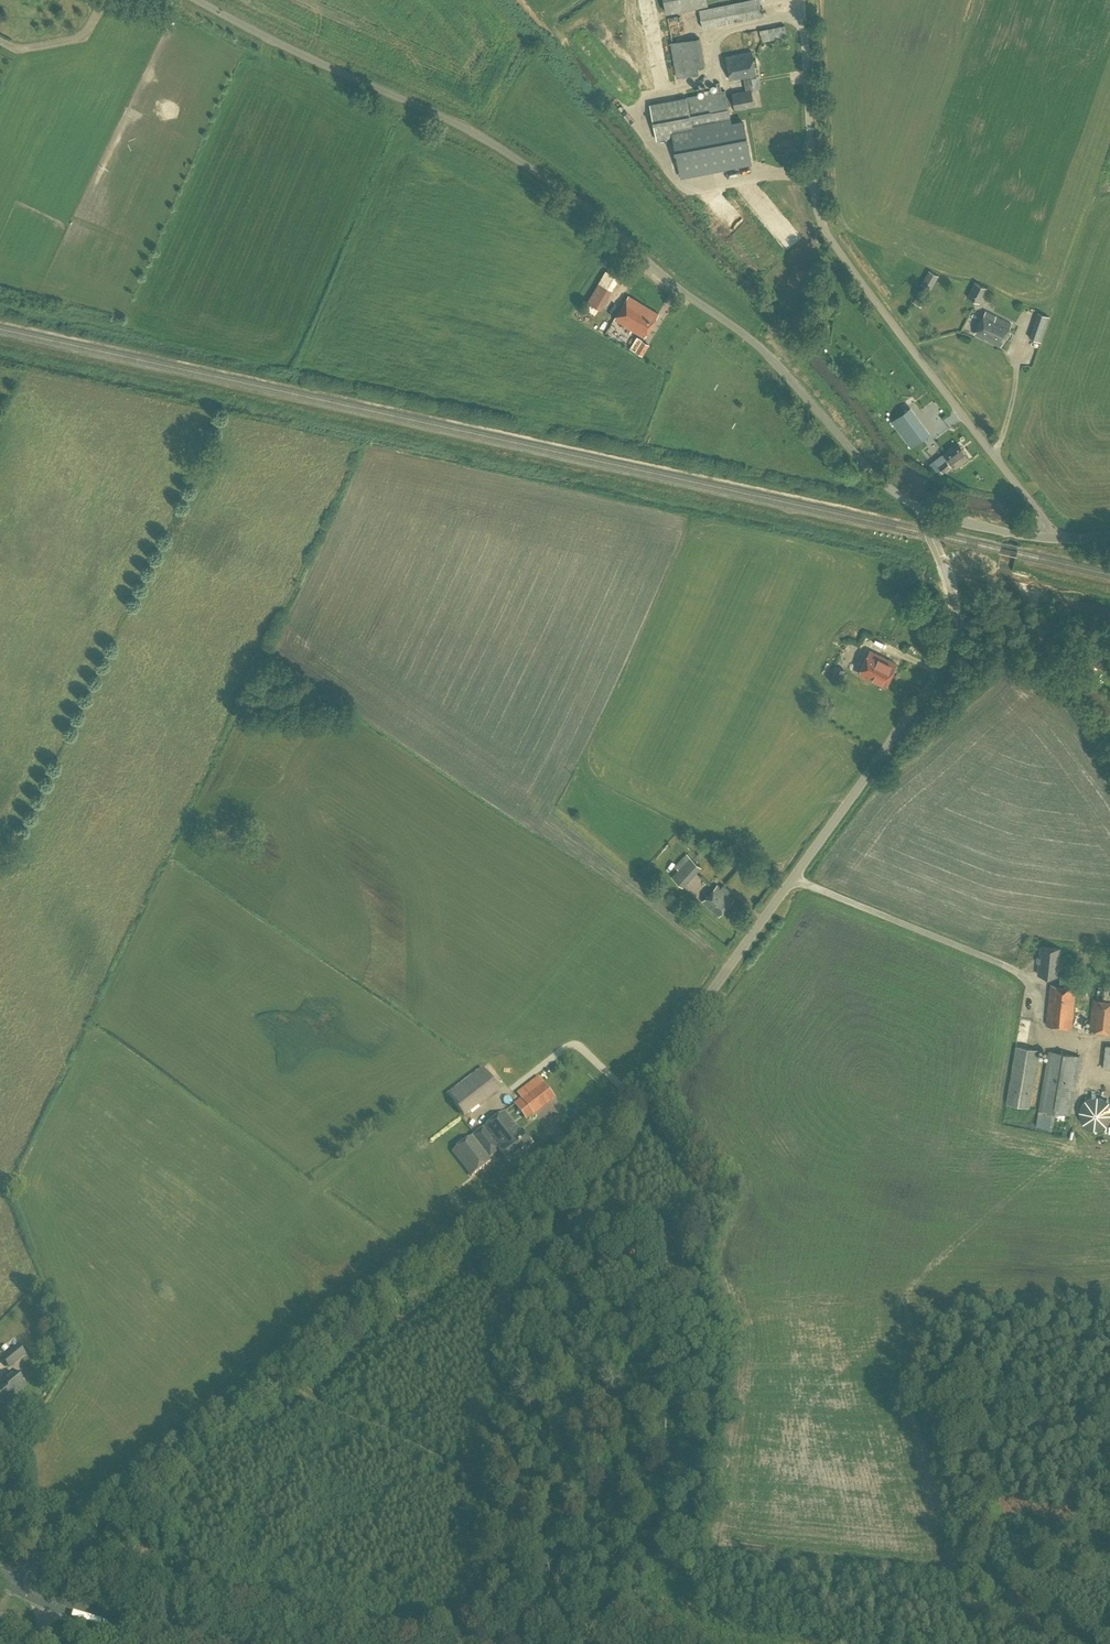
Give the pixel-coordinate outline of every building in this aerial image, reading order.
[(666,12),(707,4),(706,0),(664,0),(666,12)] [(763,16),(759,0),(751,0),(698,11),(702,28),(763,16)] [(762,29),(765,41),(790,34),(786,22),(762,29)] [(659,28),(648,29),(648,36),(659,35),(659,28)] [(676,78),(699,74),(697,65),(705,64),(700,37),(670,43),(676,78)] [(744,79),(750,77),(756,76),(756,74),(752,51),(726,56),(730,79),(744,77),(744,79)] [(751,90),(752,90),(750,77),(744,79),(746,90),(746,91),(751,90)] [(746,91),(746,90),(732,93),(733,95),(726,97),(725,90),(650,105),(657,139),(672,137),(679,176),(751,163),(743,118),(731,121),(728,105),(734,103),(735,109),(754,105),(751,90),(746,91)] [(794,236),(784,242),(786,247),(797,241),(794,236)] [(610,269),(589,297),(602,306),(623,278),(610,269)] [(931,289),(939,276),(928,270),(921,284),(931,289)] [(980,303),(987,288),(974,282),(967,297),(980,303)] [(922,307),(928,294),(919,290),(913,302),(922,307)] [(644,337),(659,314),(628,295),(614,319),(644,337)] [(585,313),(597,318),(602,306),(591,301),(585,313)] [(664,313),(668,316),(676,308),(672,304),(664,313)] [(1001,346),(1011,324),(986,311),(975,334),(1001,346)] [(1037,313),(1029,337),(1040,341),(1049,317),(1037,313)] [(642,355),(649,345),(642,340),(642,339),(637,336),(629,348),(642,355)] [(943,402),(936,405),(941,417),(948,415),(943,402)] [(891,421),(911,448),(930,433),(910,406),(891,421)] [(955,467),(969,457),(960,445),(946,455),(955,467)] [(943,473),(951,467),(945,459),(937,465),(943,473)] [(908,605),(911,599),(898,592),(895,598),(908,605)] [(883,653),(881,657),(870,651),(859,673),(885,686),(896,664),(892,662),(894,658),(883,653)] [(838,684),(845,670),(836,665),(829,680),(838,684)] [(828,702),(823,710),(830,714),(835,706),(828,702)] [(683,887),(702,867),(686,853),(674,866),(678,869),(671,876),(683,887)] [(702,901),(718,916),(733,900),(727,894),(730,891),(723,885),(721,888),(717,885),(702,901)] [(1057,976),(1060,949),(1041,947),(1038,974),(1057,976)] [(1076,986),(1077,981),(1074,981),(1074,977),(1060,976),(1059,985),(1050,984),(1046,1025),(1071,1028),(1076,987),(1076,986)] [(1098,985),(1097,991),(1096,999),(1093,999),(1092,999),(1089,1030),(1109,1032),(1109,987),(1098,985)] [(1029,1108),(1039,1049),(1016,1046),(1006,1104),(1029,1108)] [(1071,1115),(1081,1056),(1048,1051),(1038,1110),(1036,1126),(1052,1129),(1055,1113),(1071,1115)] [(470,1123),(509,1102),(493,1074),(454,1095),(470,1123)] [(540,1122),(563,1108),(552,1089),(529,1103),(540,1122)] [(483,1129),(453,1152),(472,1176),(492,1160),(489,1157),(499,1150),(509,1163),(533,1145),(523,1131),(521,1133),(504,1112),(483,1129)] [(21,1327),(27,1321),(20,1314),(14,1320),(21,1327)] [(9,1369),(26,1354),(18,1344),(1,1358),(9,1369)] [(4,1383),(0,1386),(0,1405),(13,1394),(15,1396),(27,1387),(12,1370),(1,1379),(4,1383)]
